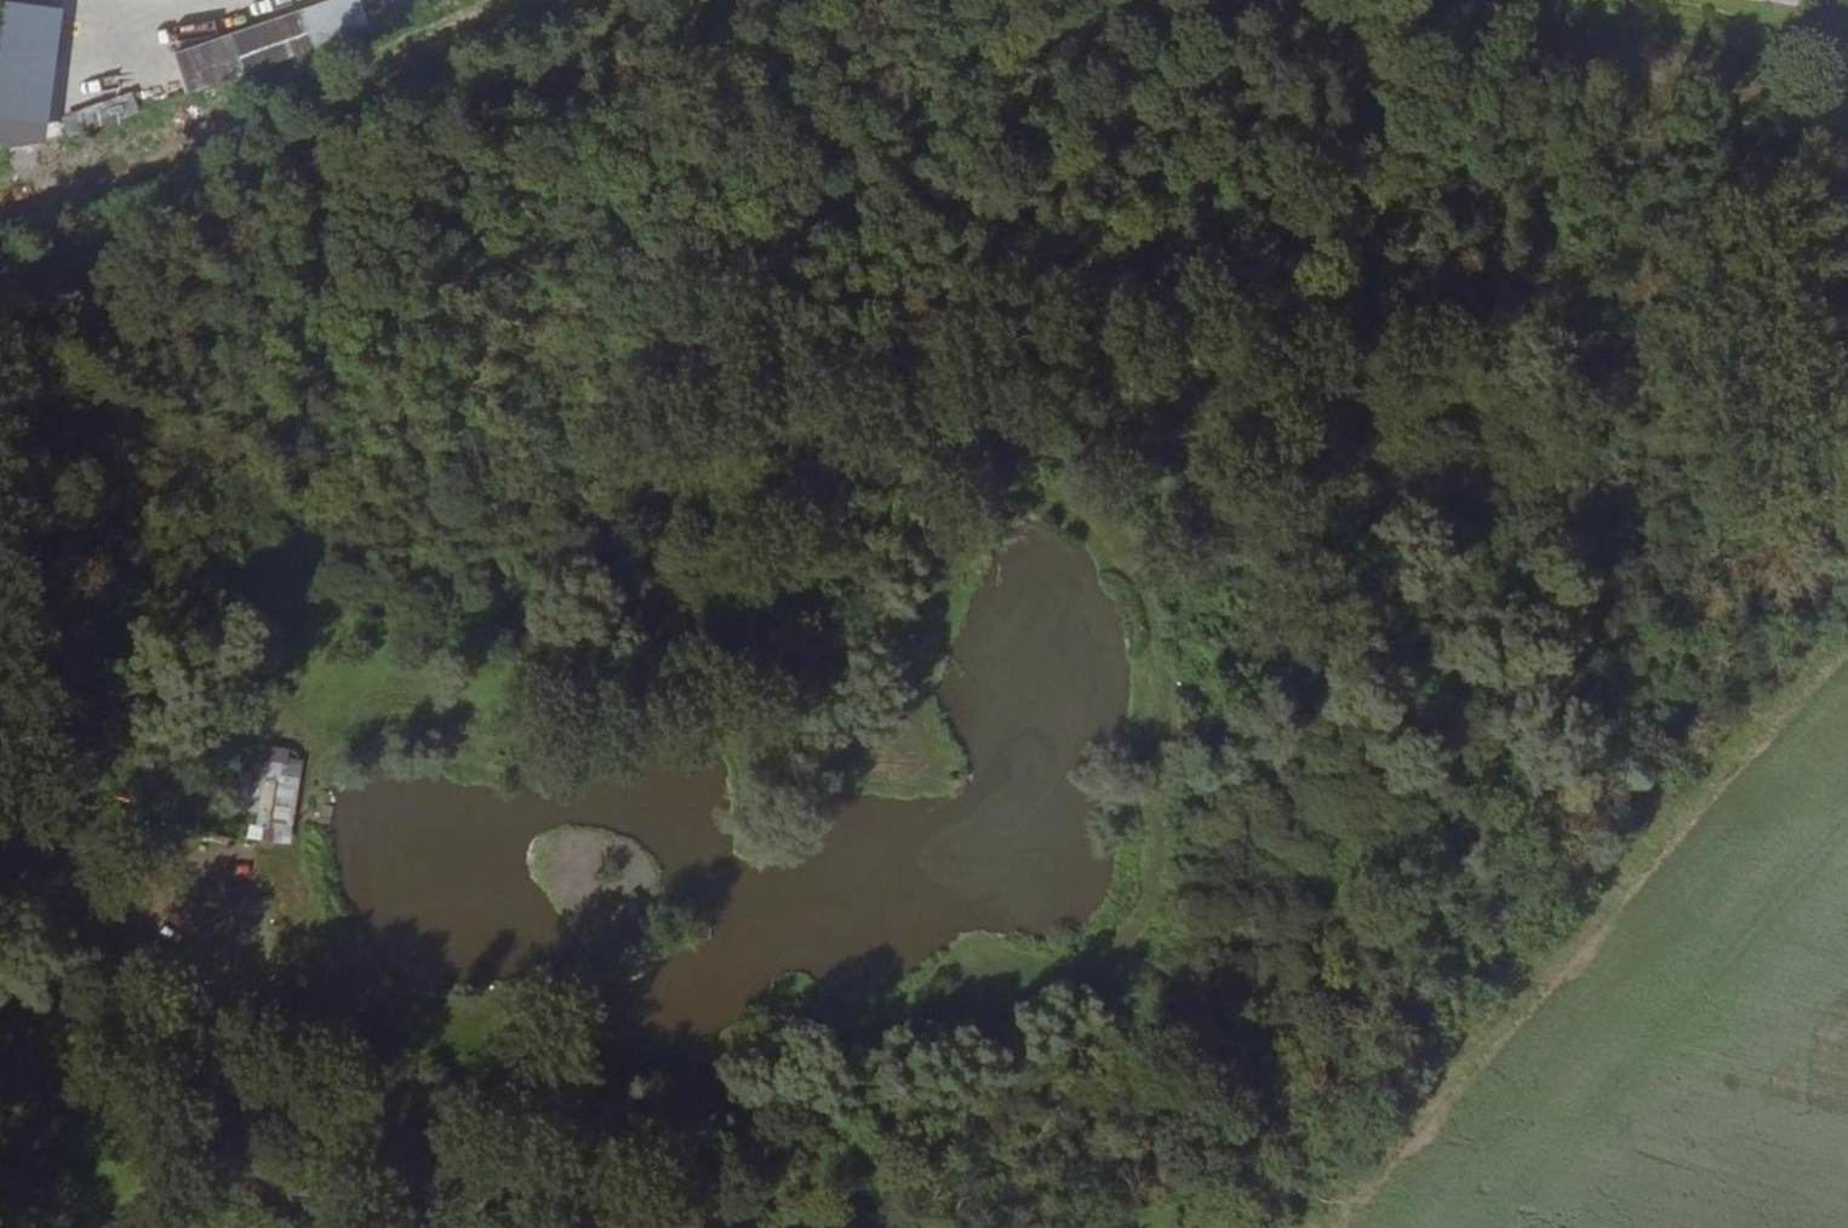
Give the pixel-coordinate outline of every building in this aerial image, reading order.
[(68,8),(13,0),(0,0),(0,143),(49,150),(68,8)] [(178,42),(190,90),(378,44),(368,0),(353,0),(178,42)] [(1748,9),(1749,0),(1707,0),(1748,9)] [(294,843),(302,765),(241,760),(236,811),(255,812),(252,839),(294,843)]
